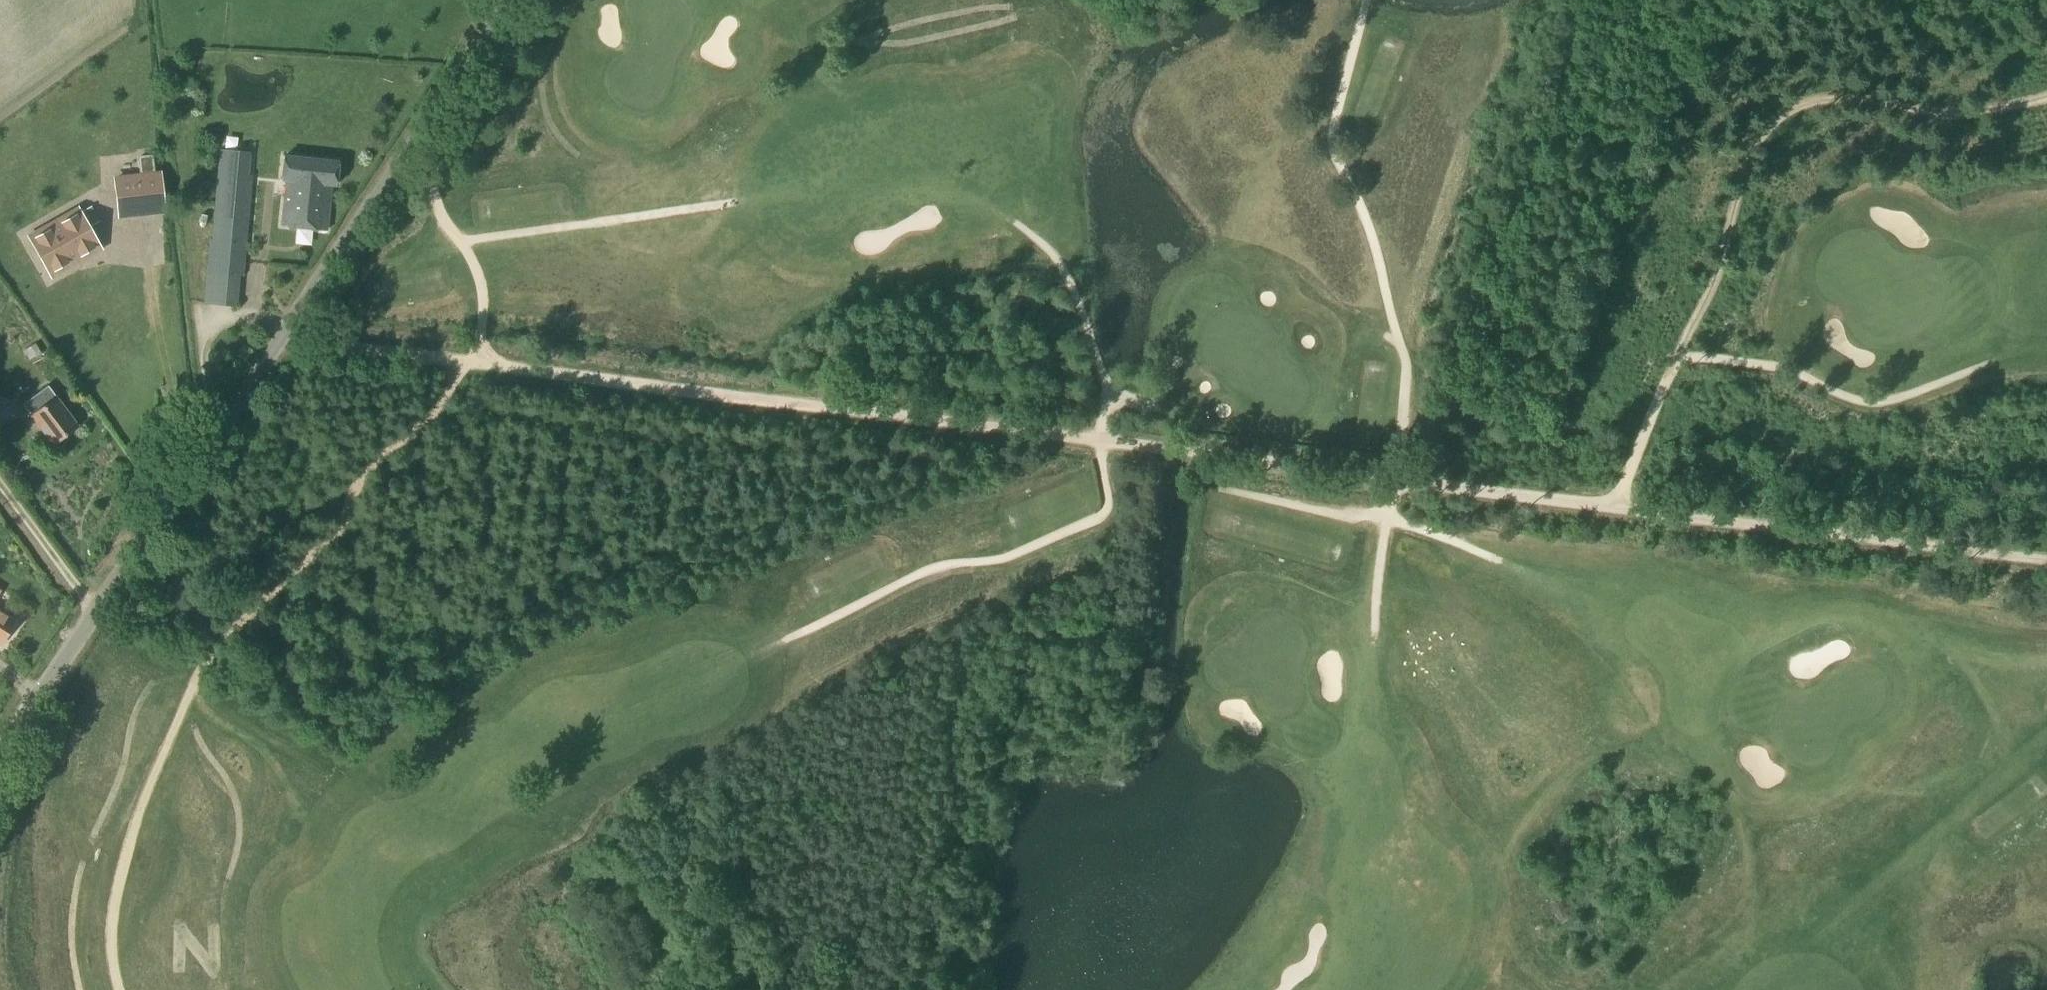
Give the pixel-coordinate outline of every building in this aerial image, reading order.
[(209,236),(205,305),(240,308),(256,145),(222,142),(211,236),(209,236)] [(335,186),(338,161),(283,155),(281,182),(285,182),(280,226),(326,231),(331,186),(335,186)] [(166,214),(161,171),(113,176),(117,219),(165,214),(166,214)] [(98,220),(91,207),(81,212),(78,207),(26,235),(50,279),(103,250),(89,225),(98,220)] [(48,389),(24,408),(32,418),(53,445),(77,427),(55,398),(48,389)] [(0,645),(16,622),(0,611),(0,645)]
